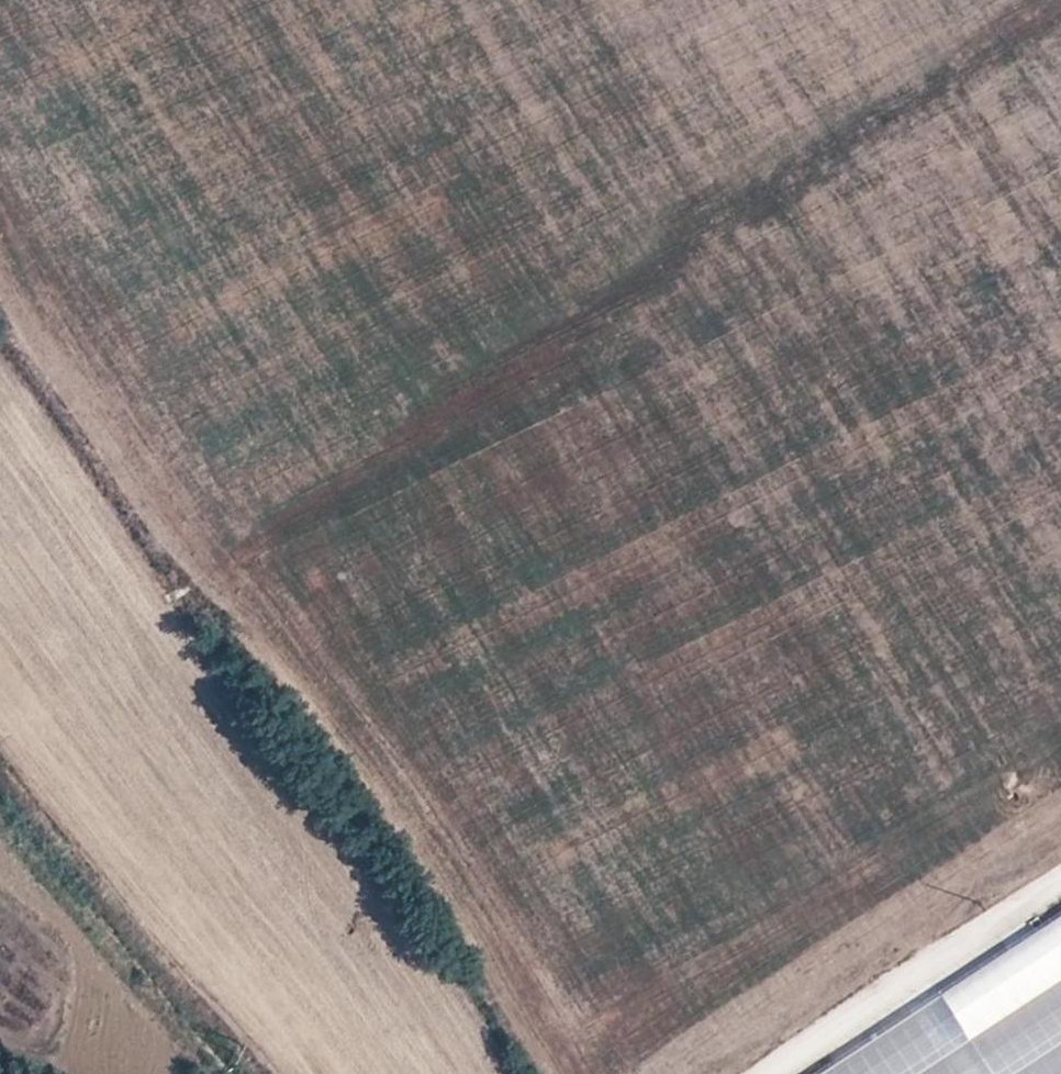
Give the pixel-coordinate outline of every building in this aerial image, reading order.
[(935,979),(941,990),(1060,998),(1060,909),(935,979)] [(825,1073),(1040,1073),(1039,998),(968,1041),(944,1002),(825,1073)]
